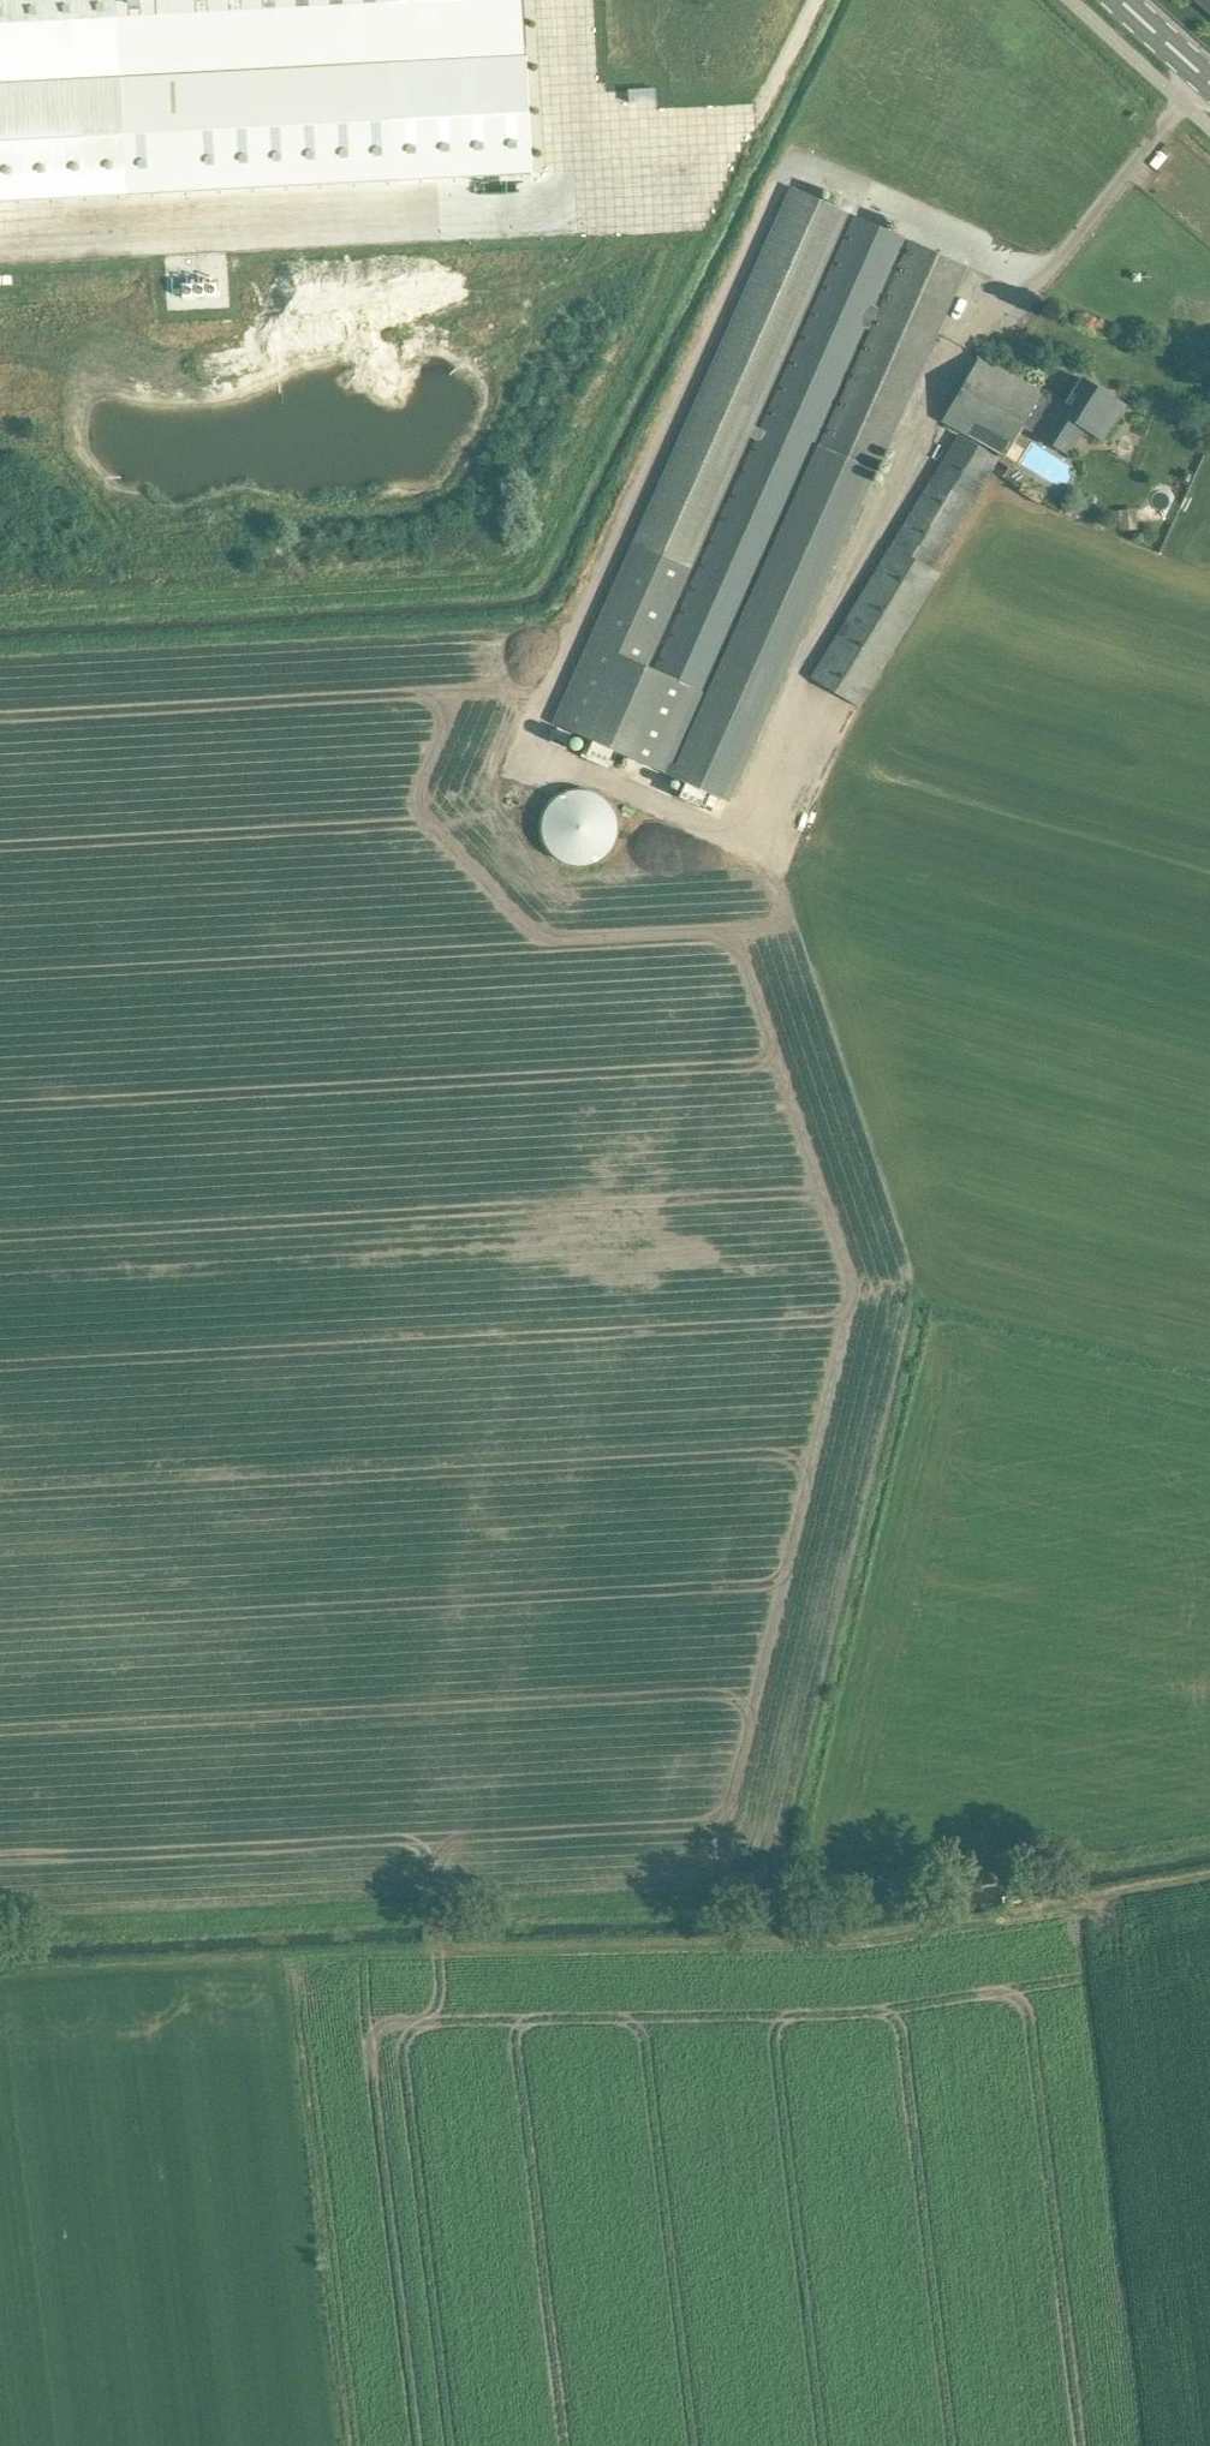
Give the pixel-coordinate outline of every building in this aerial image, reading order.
[(129,195),(165,193),(399,181),(438,178),(533,174),(524,0),(0,0),(0,201),(129,195)] [(1209,10),(1209,0),(1199,0),(1209,10)] [(859,217),(763,430),(754,426),(848,213),(791,187),(633,544),(553,723),(589,739),(581,756),(611,769),(619,752),(668,774),(742,605),(864,327),(872,330),(820,447),(672,777),(687,783),(681,797),(704,807),(710,793),(729,801),(766,718),(876,471),(878,472),(969,266),(911,240),(881,309),(875,307),(906,238),(859,217)] [(1043,391),(981,357),(946,422),(1006,457),(1024,427),(1069,454),(1085,428),(1104,440),(1126,406),(1114,398),(1084,379),(1076,391),(1072,388),(1064,400),(1048,391),(1043,391)] [(859,706),(938,576),(930,571),(998,460),(956,435),(811,678),(859,706)] [(609,803),(607,801),(604,798),(601,796),(597,794),(594,792),(591,791),(587,790),(583,789),(579,789),(576,789),(572,790),(568,791),(565,792),(561,794),(558,796),(555,798),(552,801),(550,803),(547,806),(545,810),(544,813),(543,817),(542,820),(541,824),(541,828),(541,831),(542,835),(543,839),(544,842),(546,846),(547,849),(550,852),(552,855),(555,857),(558,860),(561,862),(565,863),(568,864),(572,865),(576,866),(579,866),(583,866),(587,865),(591,864),(594,863),(597,862),(601,860),(604,857),(607,855),(609,852),(611,849),(613,846),(615,842),(616,839),(617,835),(618,831),(618,828),(618,824),(617,820),(616,817),(615,813),(613,810),(611,806),(609,803)]
